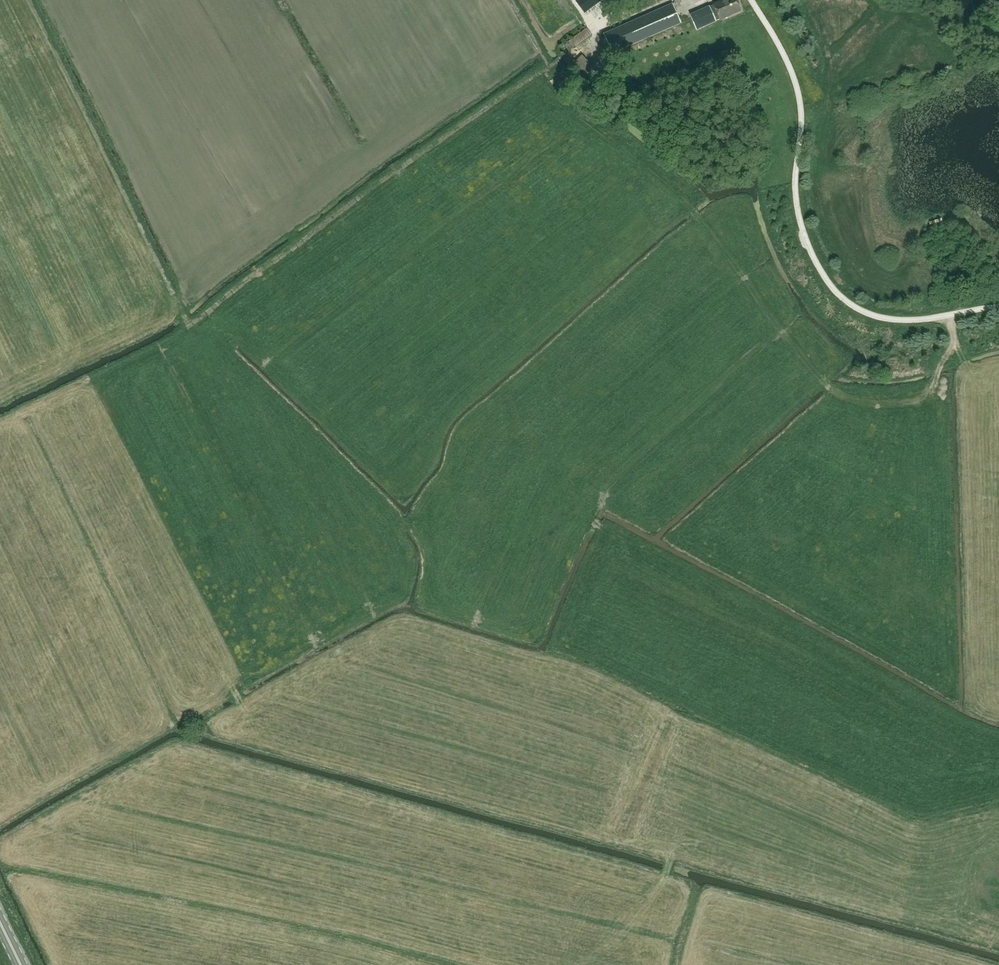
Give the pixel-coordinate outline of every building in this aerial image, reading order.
[(714,4),(714,5),(710,7),(709,6),(690,15),(697,30),(716,21),(720,19),(721,20),(741,11),(737,0),(723,0),(714,4)] [(612,53),(681,23),(673,3),(604,34),(612,53)] [(592,35),(587,28),(564,43),(569,51),(592,35)] [(582,55),(575,62),(587,75),(595,68),(582,55)]
